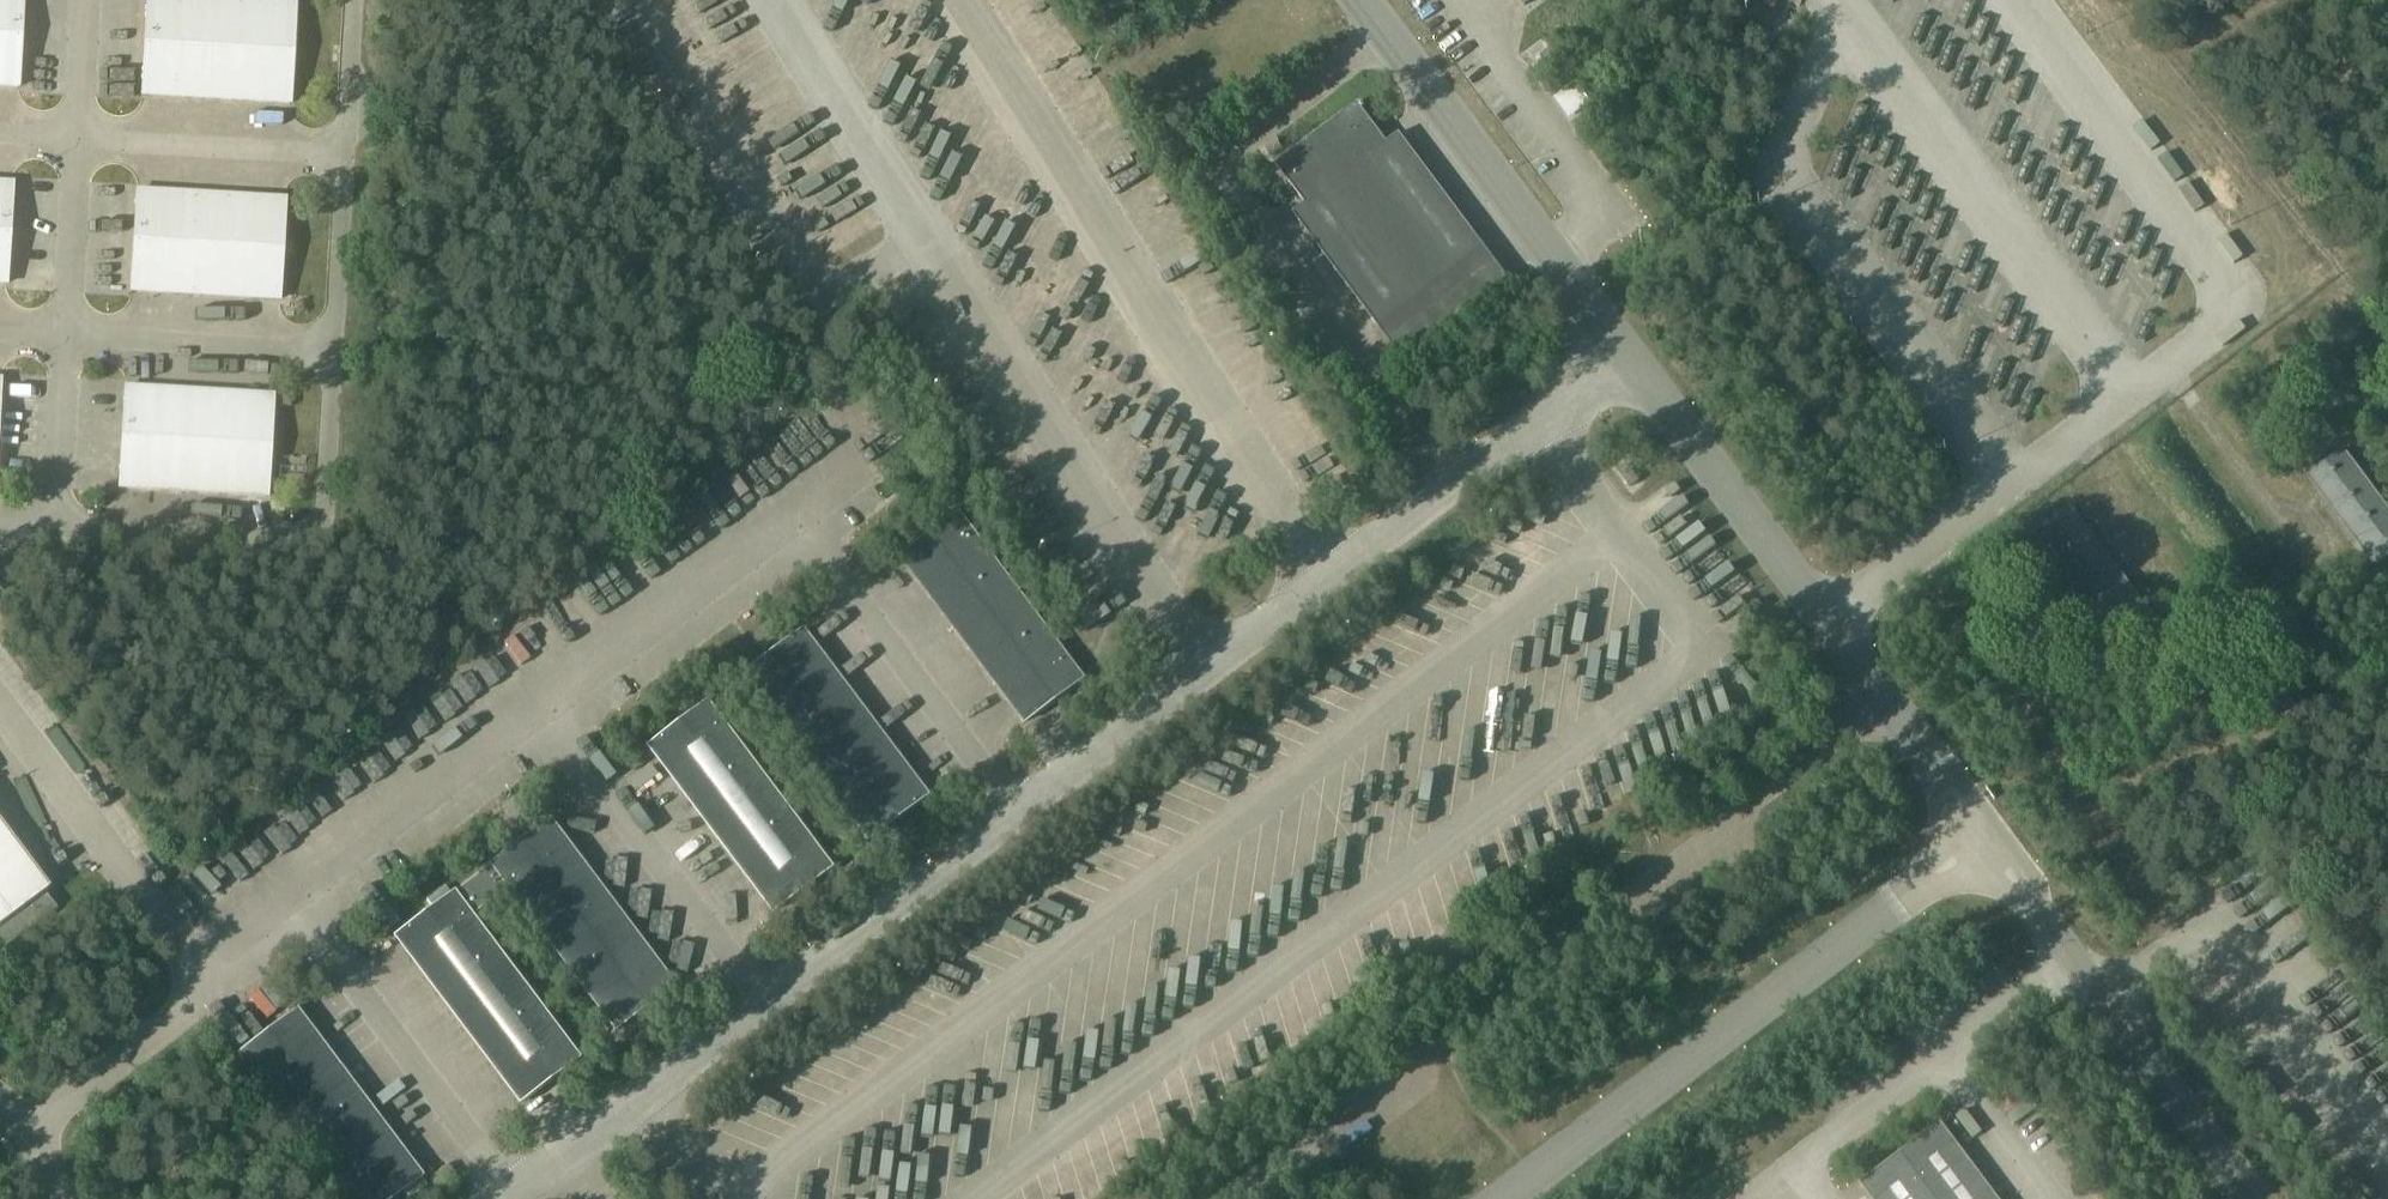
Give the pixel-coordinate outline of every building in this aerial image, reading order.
[(19,87),(24,0),(0,0),(0,85),(19,87)] [(143,94),(291,103),(297,2),(262,0),(149,0),(143,94)] [(1591,103),(1575,82),(1554,97),(1569,118),(1591,103)] [(1293,212),(1402,359),(1509,278),(1399,132),(1387,142),(1358,102),(1276,164),(1305,203),(1293,212)] [(7,283),(13,182),(0,182),(0,283),(7,283)] [(138,190),(132,291),(279,299),(285,199),(138,190)] [(126,386),(120,487),(268,496),(274,395),(126,386)] [(2309,476),(2321,491),(2365,550),(2377,566),(2387,558),(2387,510),(2343,451),(2309,476)] [(1639,480),(1627,464),(1617,472),(1629,487),(1639,480)] [(2069,507),(2035,532),(2103,622),(2137,597),(2126,581),(2081,522),(2069,507)] [(957,513),(898,557),(1024,724),(1082,679),(957,513)] [(802,630),(743,674),(868,840),(927,796),(802,630)] [(742,638),(726,650),(734,660),(750,648),(742,638)] [(707,702),(648,746),(773,912),(832,868),(707,702)] [(675,985),(551,819),(550,818),(489,864),(490,864),(455,890),(394,936),(519,1103),(581,1057),(473,914),(507,888),(615,1032),(675,985)] [(57,907),(44,891),(50,887),(0,820),(0,951),(57,907)] [(238,1054),(347,1198),(392,1198),(394,1197),(403,1191),(409,1198),(427,1185),(421,1177),(422,1176),(422,1175),(297,1010),(239,1054),(238,1054)] [(1941,1122),(1860,1183),(1873,1198),(1998,1198),(1941,1122)]
